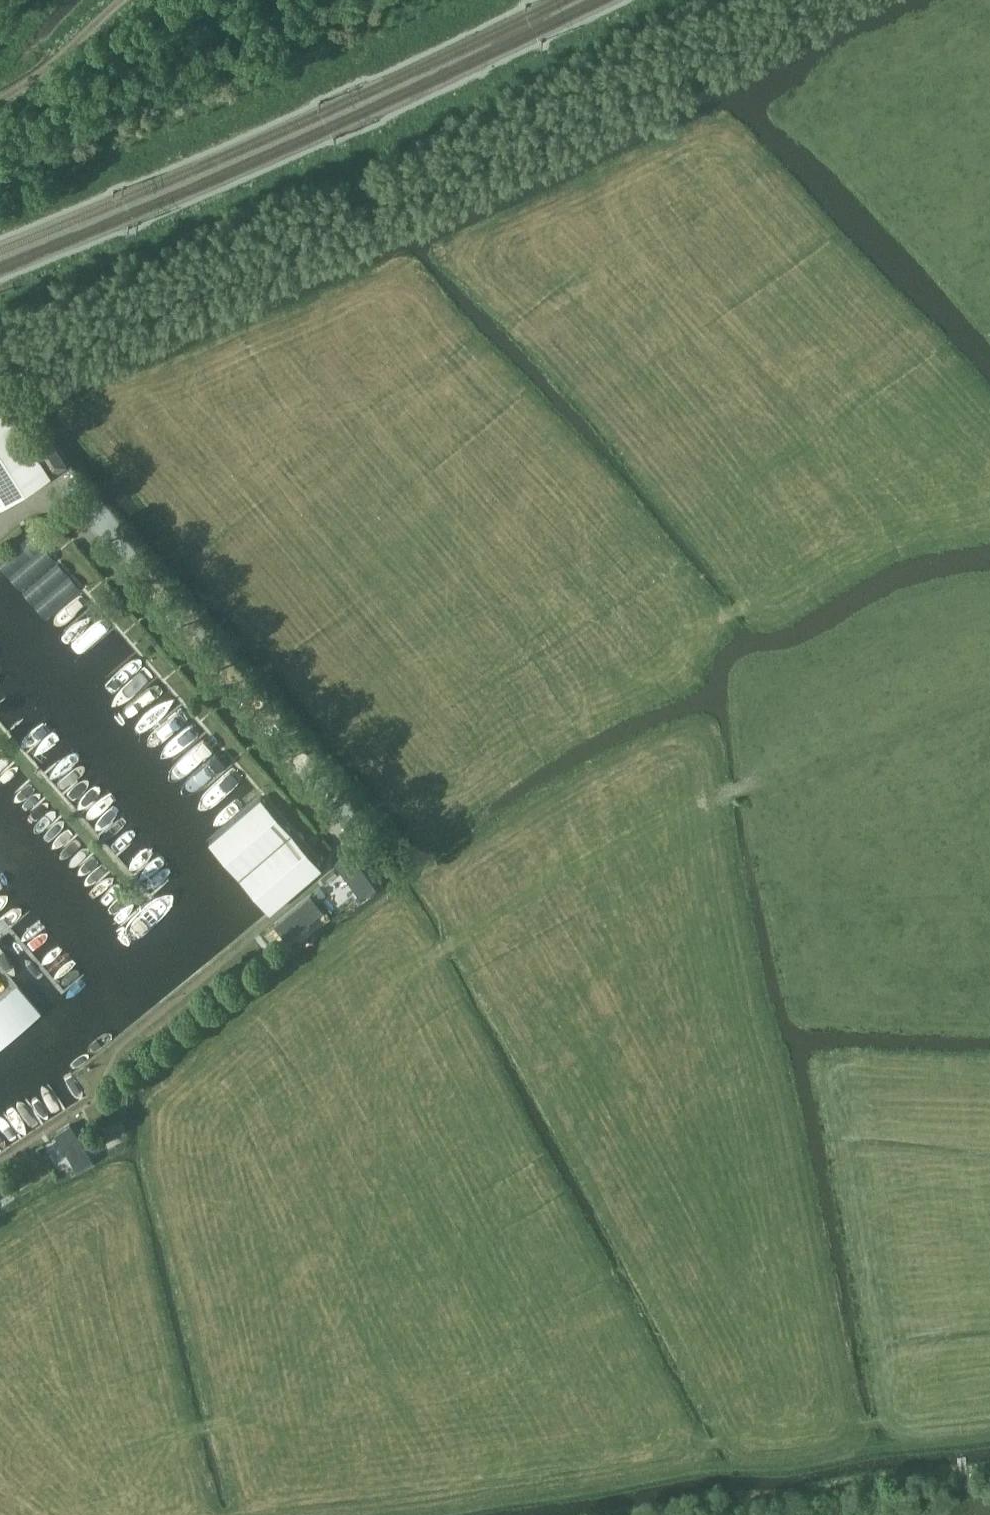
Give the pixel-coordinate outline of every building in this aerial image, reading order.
[(0,393),(0,507),(51,475),(0,393)] [(262,796),(210,840),(271,908),(322,866),(262,796)] [(366,883),(343,854),(330,863),(353,892),(366,883)] [(304,901),(275,924),(285,936),(314,913),(304,901)] [(35,1111),(1,1133),(9,1145),(42,1122),(35,1111)] [(56,1127),(79,1166),(95,1157),(72,1118),(56,1127)] [(44,1139),(57,1173),(74,1167),(61,1133),(44,1139)]
